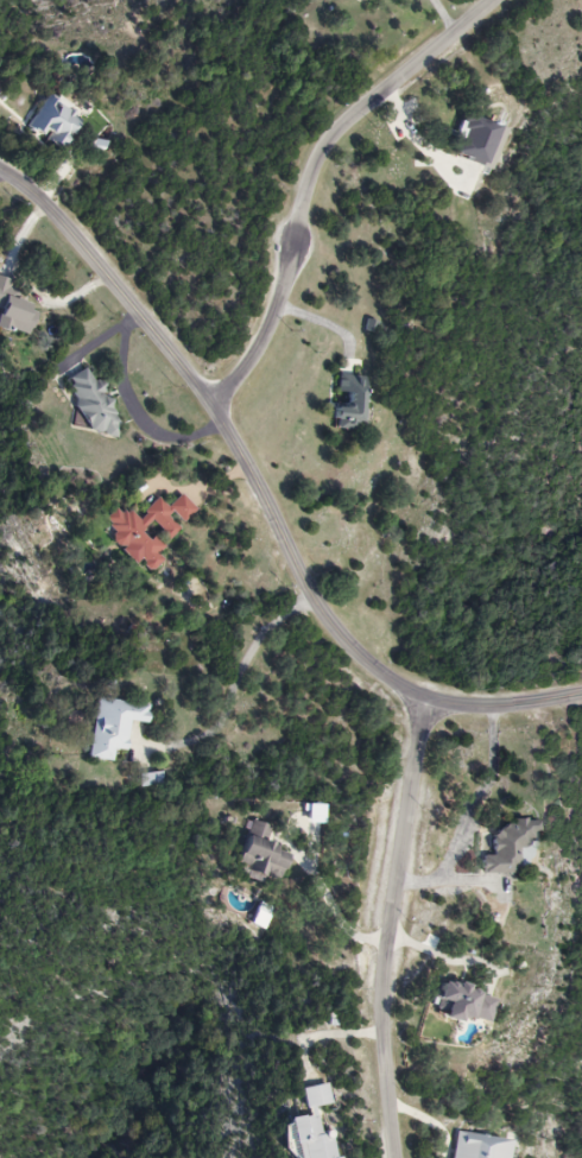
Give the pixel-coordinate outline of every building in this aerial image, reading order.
[(79,121),(44,98),(24,128),(59,151),(79,121)] [(487,168),(501,128),(460,114),(447,155),(487,168)] [(7,300),(12,282),(0,279),(0,328),(29,336),(37,309),(7,300)] [(90,434),(99,430),(105,441),(122,432),(96,384),(93,385),(85,370),(62,382),(90,434)] [(365,378),(337,375),(332,426),(360,429),(365,378)] [(135,520),(126,511),(120,517),(112,509),(97,524),(145,575),(160,561),(153,553),(196,512),(180,495),(166,509),(157,499),(135,520)] [(88,760),(112,763),(113,751),(125,753),(127,723),(145,725),(147,706),(94,700),(88,760)] [(139,777),(140,789),(162,786),(160,774),(139,777)] [(482,875),(516,875),(516,849),(529,849),(529,822),(507,822),(507,832),(491,832),(491,858),(482,858),(482,875)] [(231,865),(271,884),(285,856),(245,837),(231,865)] [(484,1028),(492,998),(437,984),(429,1014),(484,1028)] [(331,1132),(320,1134),(315,1108),(332,1105),(328,1085),(300,1090),(305,1118),(287,1121),(294,1157),(336,1157),(331,1132)] [(454,1134),(450,1157),(499,1157),(501,1141),(454,1134)]
